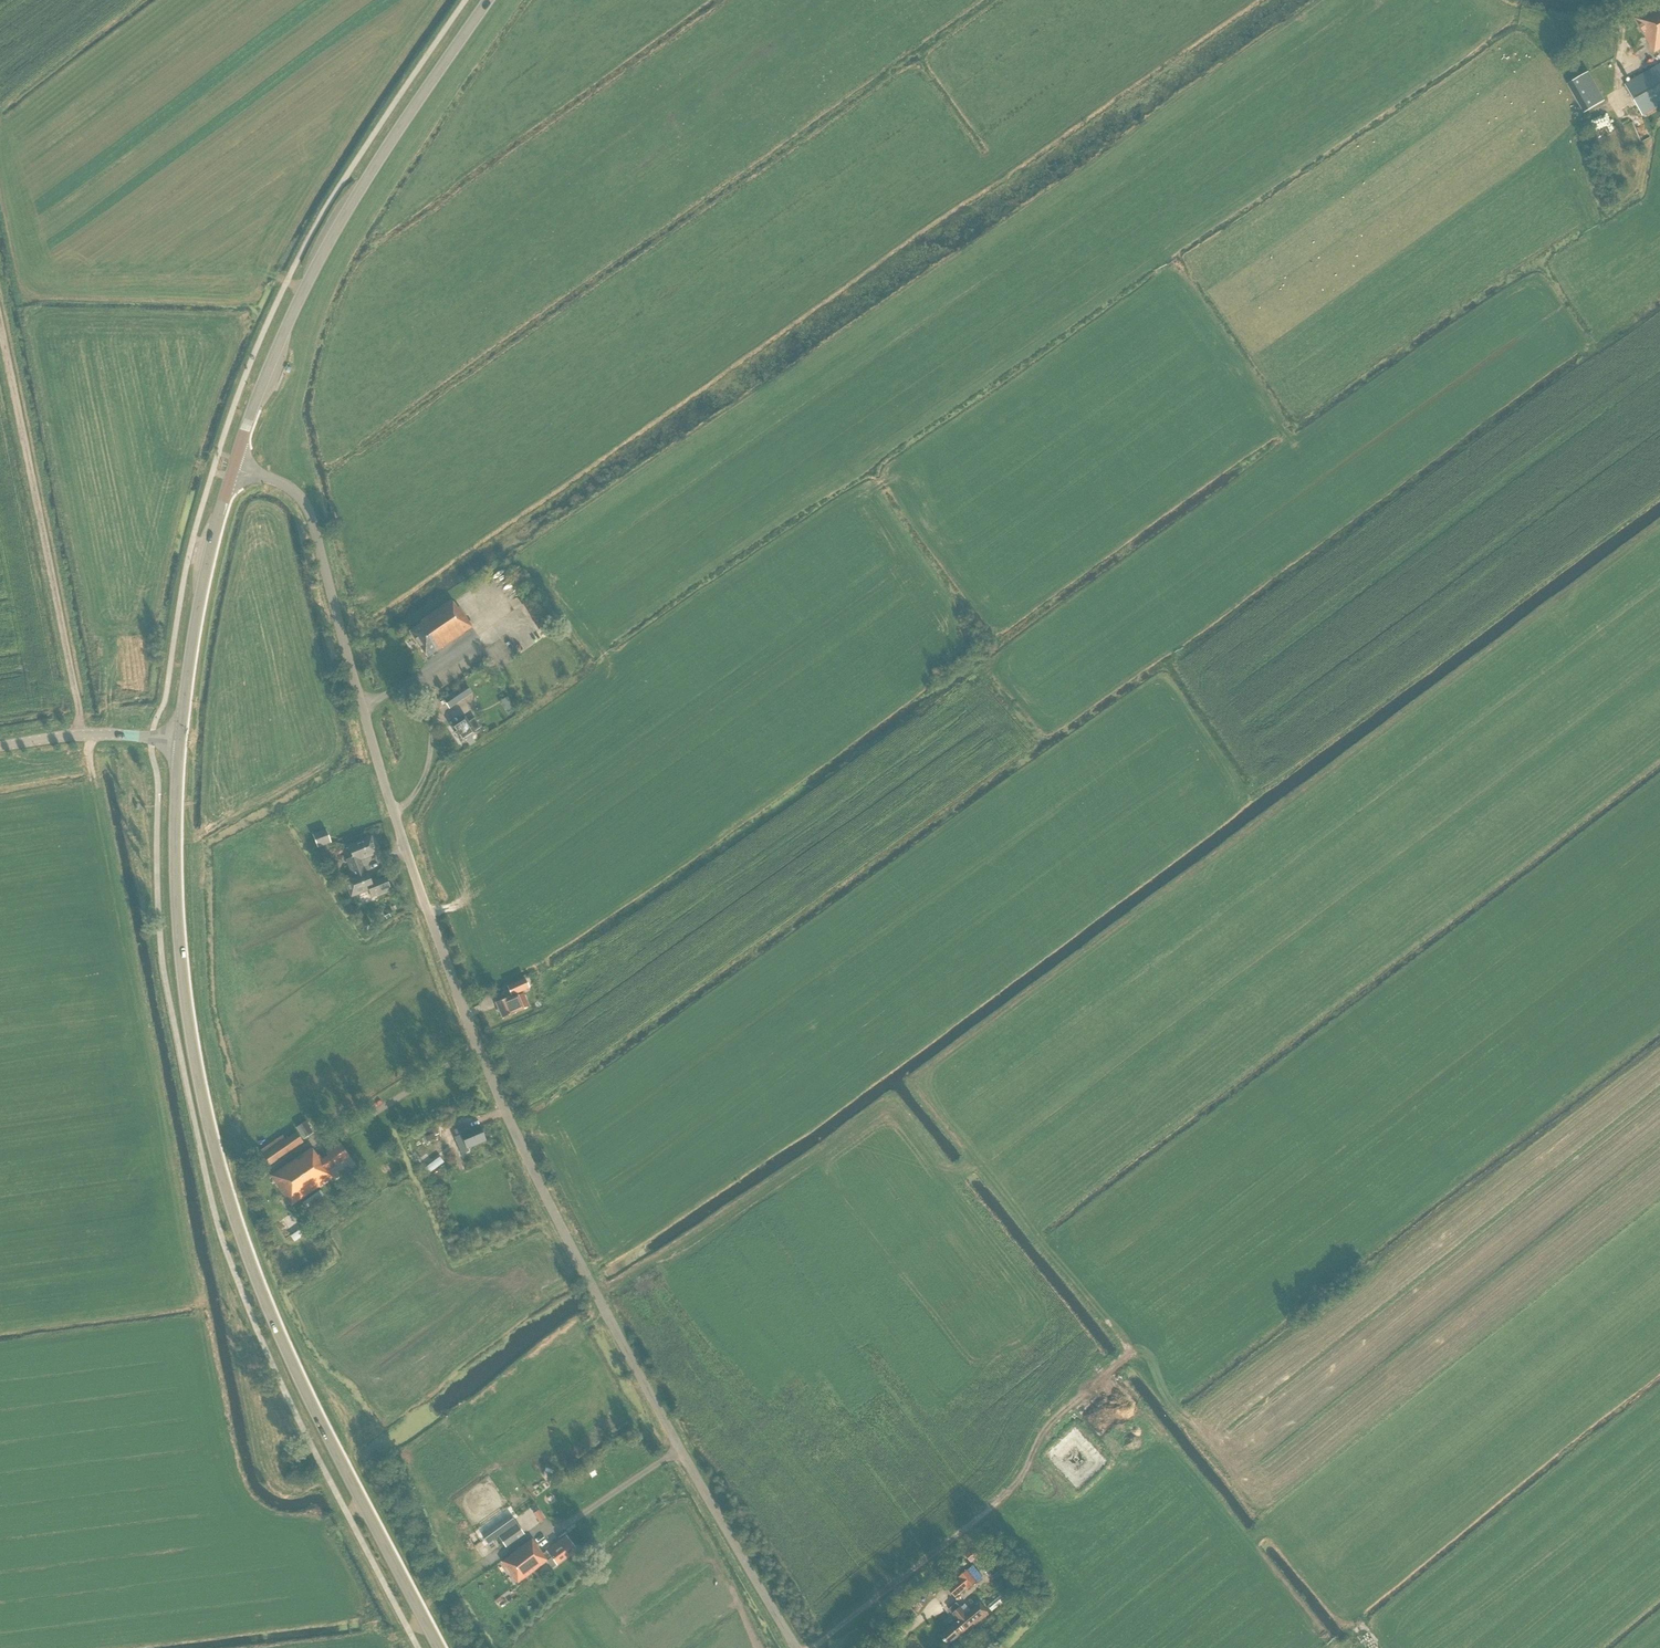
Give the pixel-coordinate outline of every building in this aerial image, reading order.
[(1635,18),(1639,27),(1654,53),(1659,50),(1659,3),(1635,18)] [(1625,84),(1643,115),(1659,105),(1659,64),(1625,84)] [(1584,113),(1592,108),(1603,102),(1587,73),(1568,84),(1584,113)] [(457,608),(452,600),(421,621),(422,623),(409,631),(427,658),(473,627),(459,607),(457,608)] [(472,693),(466,683),(442,699),(449,709),(472,693)] [(511,702),(507,695),(500,700),(505,706),(511,702)] [(474,718),(468,722),(465,717),(450,727),(461,743),(476,734),(474,732),(480,728),(474,718)] [(329,842),(325,830),(312,835),(316,846),(329,842)] [(347,860),(351,871),(364,866),(361,859),(377,853),(371,838),(349,847),(353,858),(347,860)] [(371,883),(364,866),(351,871),(354,878),(346,881),(352,896),(369,889),(372,897),(391,890),(386,877),(371,883)] [(513,996),(527,988),(523,980),(509,988),(513,996)] [(508,998),(496,1003),(503,1019),(523,1010),(517,995),(509,999),(508,998)] [(485,1140),(479,1126),(469,1130),(467,1125),(454,1130),(459,1142),(463,1140),(467,1149),(485,1140)] [(303,1142),(296,1132),(285,1139),(282,1135),(259,1151),(269,1165),(303,1142)] [(436,1139),(434,1134),(425,1137),(428,1142),(436,1139)] [(335,1166),(349,1157),(340,1144),(326,1153),(327,1154),(322,1157),(319,1152),(316,1154),(312,1148),(271,1175),(290,1205),(335,1176),(330,1168),(334,1165),(335,1166)] [(525,1535),(517,1524),(498,1537),(506,1548),(525,1535)] [(557,1565),(577,1550),(565,1535),(542,1553),(531,1538),(500,1561),(517,1583),(546,1561),(552,1569),(557,1565)] [(973,1564),(985,1553),(978,1545),(966,1556),(973,1564)] [(983,1578),(973,1566),(958,1577),(960,1580),(948,1589),(954,1597),(966,1588),(968,1590),(983,1578)] [(1007,1599),(1003,1593),(988,1606),(992,1611),(1007,1599)] [(966,1613),(957,1602),(949,1609),(952,1613),(952,1614),(958,1620),(953,1625),(941,1636),(949,1645),(961,1634),(961,1635),(973,1624),(975,1626),(989,1613),(980,1602),(966,1613)]
